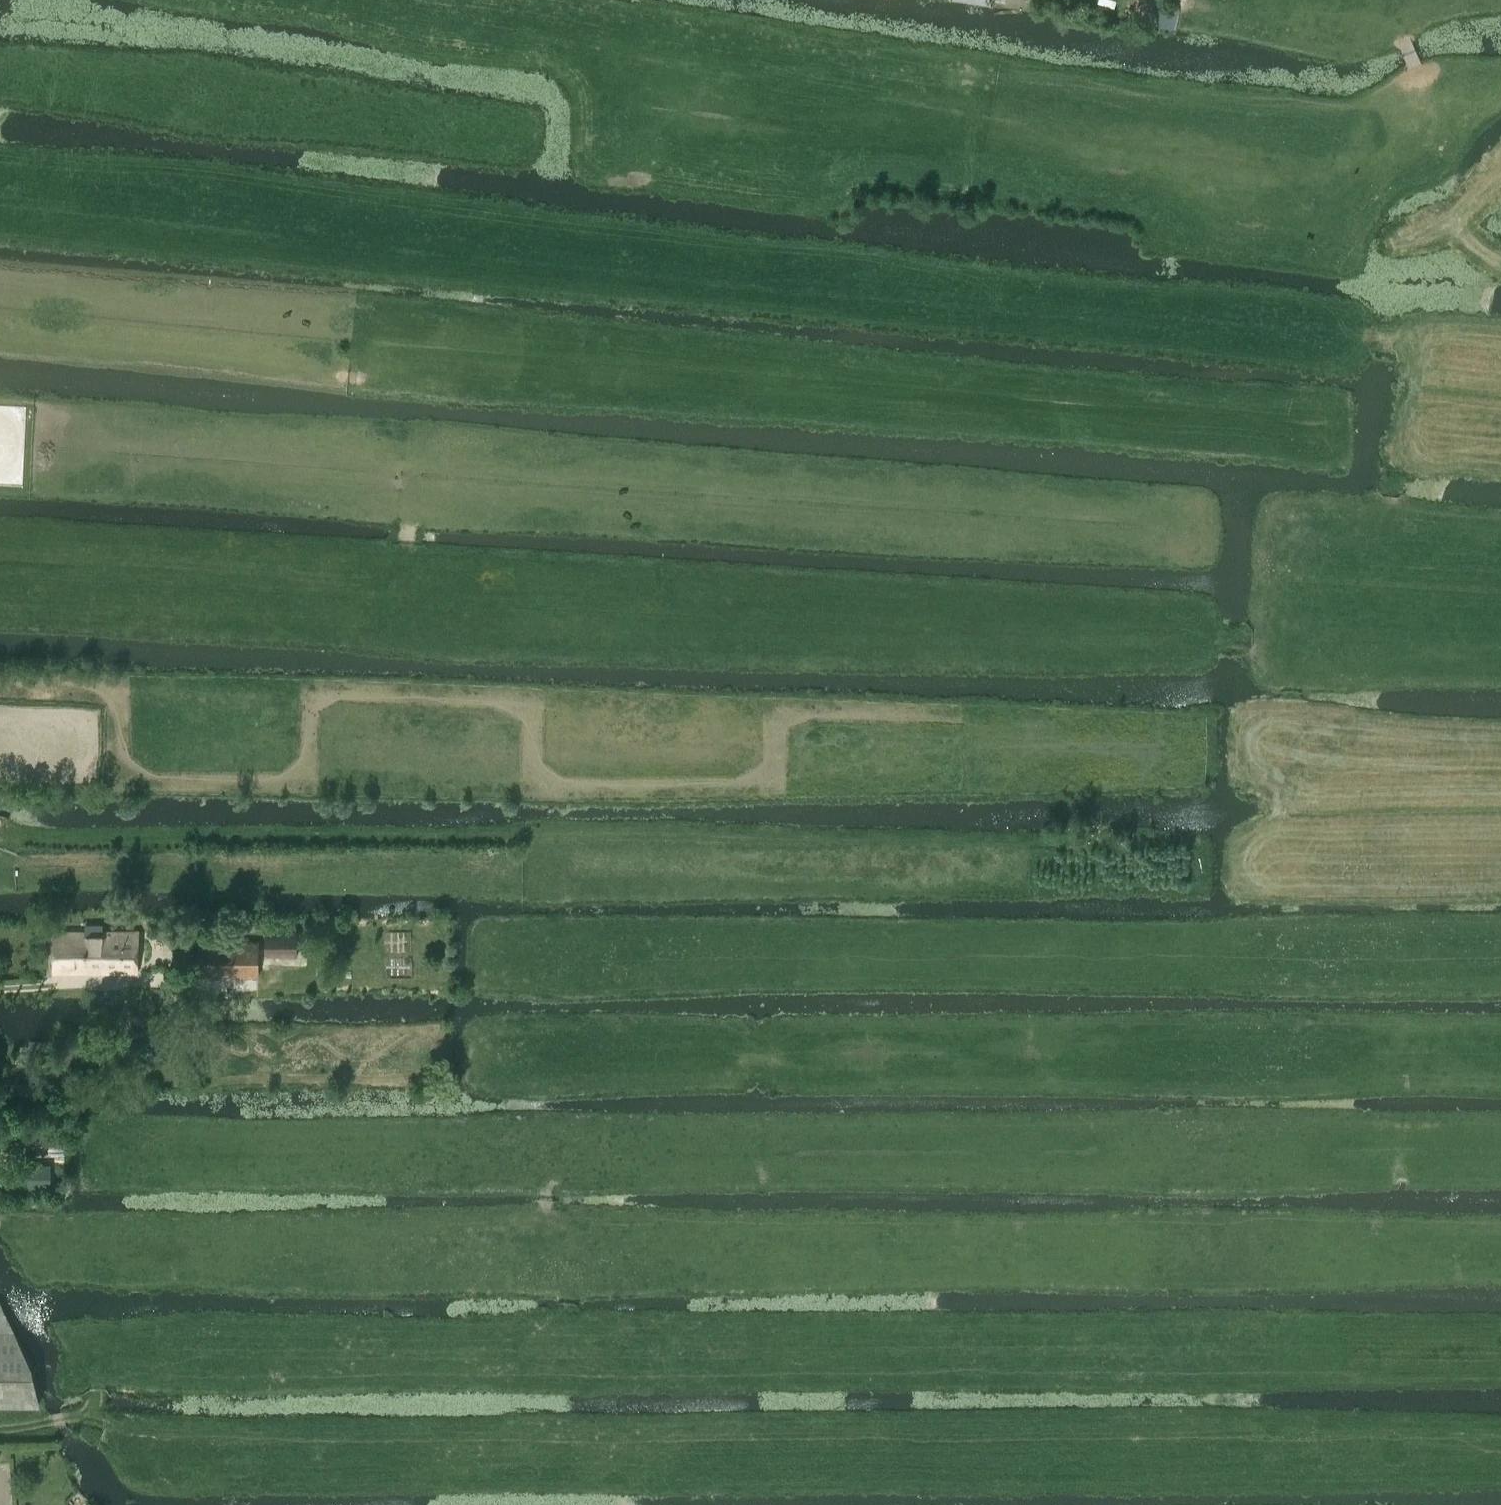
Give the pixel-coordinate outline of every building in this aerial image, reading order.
[(201,923),(175,923),(175,932),(185,941),(198,942),(198,976),(213,976),(254,976),(258,976),(258,965),(258,955),(277,955),(295,955),(295,928),(265,928),(265,941),(203,942),(203,928),(201,928),(201,923)] [(137,971),(138,931),(101,931),(101,926),(95,926),(95,924),(86,924),(86,931),(54,930),(53,970),(137,971)] [(59,1051),(58,1069),(72,1069),(73,1052),(59,1051)] [(59,1120),(34,1120),(34,1143),(59,1143),(59,1120)] [(41,1404),(34,1373),(0,1300),(0,1404),(41,1404)]
